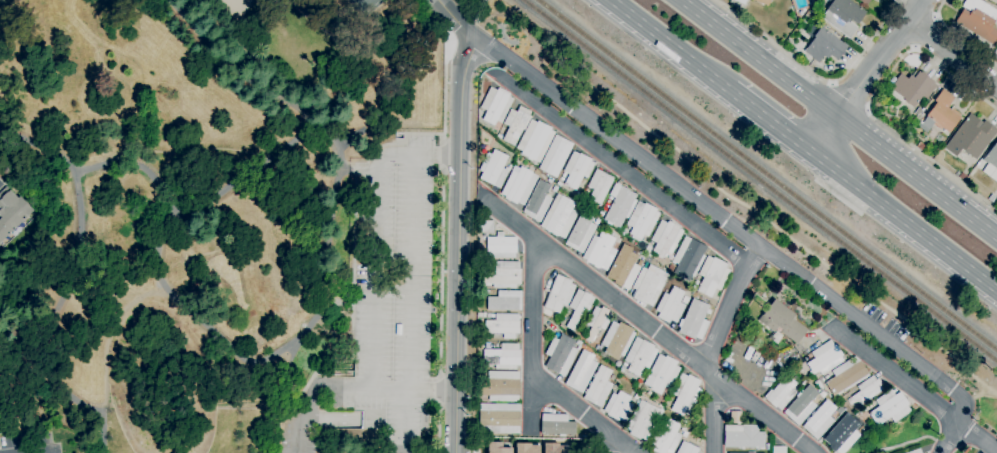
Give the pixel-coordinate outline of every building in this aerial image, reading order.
[(831,2),(828,0),(850,0),(866,12),(855,27),(857,28),(849,39),(821,18),(827,10),(826,10),(831,2)] [(962,7),(966,0),(978,0),(996,11),(996,15),(994,20),(995,21),(991,28),(996,32),(996,36),(992,45),(955,23),(963,9),(969,13),(970,12),(962,7)] [(818,63),(813,59),(813,58),(804,51),(814,38),(813,37),(820,27),(847,46),(837,60),(830,55),(827,59),(823,56),(818,63)] [(913,108),(903,101),(901,104),(889,95),(892,91),(889,89),(892,85),(889,82),(893,77),(896,80),(900,74),(907,79),(910,75),(913,78),(918,72),(920,73),(921,72),(927,77),(933,82),(932,83),(936,86),(926,99),(922,96),(913,108)] [(494,126),(482,120),(487,111),(480,107),(490,87),(497,91),(498,88),(510,94),(509,97),(513,99),(501,123),(496,121),(494,126)] [(949,133),(934,123),(929,130),(921,124),(927,117),(926,116),(936,103),(933,101),(943,89),(954,98),(947,108),(950,110),(951,108),(960,115),(959,117),(960,118),(949,133)] [(513,146),(502,140),(509,127),(503,124),(510,109),(516,112),(519,106),(531,112),(529,116),(531,117),(524,130),(522,129),(513,146)] [(917,116),(914,114),(919,107),(922,109),(917,116)] [(984,121),(996,130),(996,132),(975,160),(961,149),(955,157),(944,148),(970,113),(982,123),(977,129),(977,130),(984,121)] [(539,163),(535,161),(534,162),(520,154),(522,152),(516,148),(531,120),(536,123),(537,121),(551,129),(550,131),(555,133),(539,163)] [(909,139),(903,134),(906,130),(913,135),(909,139)] [(556,178),(544,172),(538,168),(555,135),(573,144),(556,178)] [(982,160),(996,140),(996,171),(982,160)] [(921,151),(916,147),(919,142),(925,146),(921,151)] [(499,189),(479,179),(488,161),(486,160),(489,153),(491,155),(493,150),(508,157),(502,168),(508,171),(499,189)] [(575,190),(564,184),(569,174),(563,171),(573,151),(579,155),(580,154),(591,160),(590,162),(595,164),(587,178),(583,176),(575,190)] [(523,206),(517,202),(516,205),(504,199),(505,196),(500,194),(512,171),(517,173),(520,167),(532,173),(531,174),(538,177),(523,206)] [(600,205),(588,199),(593,189),(587,186),(596,169),(614,178),(600,205)] [(963,181),(958,177),(962,173),(966,176),(963,181)] [(539,223),(527,216),(522,212),(539,180),(551,186),(546,196),(552,199),(539,223)] [(619,228),(603,219),(604,218),(598,214),(601,210),(607,213),(614,198),(609,195),(614,184),(620,187),(621,186),(629,190),(628,191),(636,195),(634,200),(637,201),(628,219),(625,217),(619,228)] [(34,210),(0,243),(0,192),(6,186),(18,198),(20,196),(34,210)] [(564,239),(558,236),(558,237),(544,230),(544,229),(540,227),(557,194),(575,203),(571,210),(577,213),(564,239)] [(586,208),(584,207),(585,205),(579,202),(582,198),(587,201),(586,203),(588,205),(586,208)] [(639,242),(632,238),(633,236),(629,234),(632,228),(626,224),(638,201),(644,205),(645,203),(656,209),(655,212),(659,214),(647,237),(643,235),(639,242)] [(582,254),(564,244),(582,211),(594,217),(590,223),(596,226),(582,254)] [(487,237),(482,237),(482,233),(480,233),(481,220),(493,221),(493,234),(487,233),(487,237)] [(663,258),(652,252),(656,244),(650,240),(661,221),(667,224),(668,222),(679,228),(679,229),(683,231),(671,255),(666,252),(663,258)] [(514,258),(487,258),(487,237),(496,237),(496,232),(503,232),(503,237),(516,237),(516,253),(514,253),(514,258)] [(606,271),(600,268),(599,269),(586,262),(587,261),(582,258),(593,236),(598,238),(601,232),(615,239),(610,248),(616,251),(606,271)] [(688,282),(673,273),(673,272),(668,269),(671,263),(676,266),(677,265),(671,262),(685,236),(690,239),(691,239),(706,247),(702,255),(705,257),(694,277),(691,276),(688,282)] [(631,248),(621,243),(604,278),(628,290),(642,261),(628,254),(631,248)] [(648,253),(644,250),(648,245),(652,248),(648,253)] [(710,298),(697,291),(703,278),(698,275),(707,256),(712,259),(713,258),(727,265),(725,269),(730,271),(720,291),(715,289),(710,298)] [(515,289),(493,288),(493,284),(490,284),(490,286),(485,286),(485,284),(482,284),(482,268),(494,268),(494,262),(519,262),(519,269),(521,269),(521,284),(515,284),(515,289)] [(652,307),(646,304),(646,305),(632,298),(636,290),(632,288),(642,268),(646,270),(649,265),(669,275),(652,307)] [(559,313),(543,307),(550,291),(543,288),(550,271),(557,274),(557,275),(571,280),(570,284),(575,286),(567,307),(562,305),(559,313)] [(668,323),(657,317),(659,313),(655,311),(664,293),(668,296),(673,287),(684,293),(679,303),(685,306),(676,323),(670,320),(668,323)] [(573,331),(566,327),(575,310),(568,307),(578,289),(584,293),(585,292),(591,295),(591,296),(595,298),(587,313),(583,311),(573,331)] [(521,311),(487,310),(487,297),(498,297),(498,291),(521,291),(521,311)] [(701,340),(695,337),(694,340),(678,333),(680,328),(678,327),(680,320),(683,321),(692,299),(709,306),(707,310),(711,311),(709,315),(706,313),(703,320),(709,322),(701,340)] [(797,344),(782,333),(783,331),(778,327),(773,333),(758,321),(774,300),(795,315),(792,319),(807,331),(797,344)] [(592,343),(585,339),(591,327),(586,324),(595,307),(601,310),(602,307),(609,311),(606,316),(611,318),(604,330),(600,328),(592,343)] [(515,340),(503,339),(503,334),(485,333),(485,320),(495,321),(496,314),(518,314),(518,321),(519,321),(519,334),(515,333),(515,340)] [(617,360),(604,353),(607,347),(601,344),(612,321),(619,325),(620,323),(633,329),(632,332),(635,333),(623,356),(620,355),(617,360)] [(564,377),(544,367),(550,356),(545,354),(553,338),(558,340),(561,333),(575,340),(572,347),(578,351),(564,377)] [(638,377),(627,371),(630,363),(624,360),(636,337),(643,340),(654,346),(653,348),(658,350),(648,369),(643,366),(638,377)] [(812,376),(809,371),(810,370),(806,364),(814,359),(810,353),(830,340),(834,346),(835,345),(842,356),(840,357),(843,361),(821,376),(818,371),(812,376)] [(516,370),(495,370),(495,365),(483,365),(484,349),(501,349),(501,344),(518,344),(518,350),(520,350),(520,365),(516,365),(516,370)] [(582,394),(565,385),(583,350),(594,356),(592,360),(598,363),(582,394)] [(660,395),(649,389),(650,387),(644,384),(659,354),(665,357),(666,356),(677,362),(675,366),(680,368),(669,389),(664,387),(660,395)] [(833,396),(825,383),(835,377),(831,371),(855,356),(859,360),(869,376),(844,392),(843,390),(833,396)] [(601,408),(583,399),(586,394),(584,393),(587,389),(588,390),(590,386),(588,385),(590,382),(592,382),(594,378),(593,377),(595,373),(596,374),(597,371),(596,370),(598,366),(599,367),(601,365),(612,371),(606,381),(613,385),(601,408)] [(519,402),(489,401),(489,396),(479,396),(479,379),(488,379),(488,371),(519,372),(519,402)] [(690,416),(683,413),(682,416),(671,410),(677,397),(671,394),(681,373),(687,376),(688,375),(700,381),(697,388),(702,391),(690,416)] [(780,411),(776,407),(775,408),(765,399),(787,375),(796,384),(790,391),(795,395),(780,411)] [(850,406),(846,400),(859,391),(856,387),(872,376),(875,380),(878,379),(881,384),(879,386),(882,390),(860,405),(857,401),(854,403),(850,406)] [(817,388),(814,383),(818,380),(822,385),(817,388)] [(798,426),(783,413),(809,385),(818,394),(811,401),(816,406),(798,426)] [(877,427),(868,414),(878,407),(875,401),(891,390),(894,396),(900,392),(909,405),(907,406),(911,412),(894,423),(890,417),(877,427)] [(625,423),(618,420),(618,421),(617,420),(617,421),(613,419),(614,418),(612,417),(611,418),(608,416),(608,415),(607,415),(608,413),(603,411),(613,393),(617,395),(619,391),(630,397),(628,402),(634,405),(625,423)] [(647,441),(641,438),(640,440),(629,434),(630,431),(625,428),(640,400),(663,412),(647,441)] [(816,440),(802,427),(826,400),(836,408),(828,417),(834,421),(816,440)] [(519,434),(479,434),(479,404),(520,404),(519,434)] [(741,424),(730,423),(730,412),(741,412),(741,424)] [(853,431),(859,425),(846,413),(821,439),(835,452),(842,452),(858,436),(853,431)] [(575,435),(541,434),(542,414),(567,415),(567,422),(575,422),(575,435)] [(682,436),(673,452),(656,452),(652,451),(654,447),(649,445),(657,430),(661,432),(668,419),(680,425),(676,432),(682,436)] [(764,448),(724,447),(725,425),(758,425),(758,432),(764,433),(764,448)] [(699,449),(697,452),(677,452),(683,441),(699,449)] [(501,448),(501,443),(487,442),(487,452),(511,452),(511,448),(501,448)] [(573,444),(542,443),(542,452),(573,452),(573,444)] [(538,444),(515,444),(515,452),(538,452),(538,444)]
